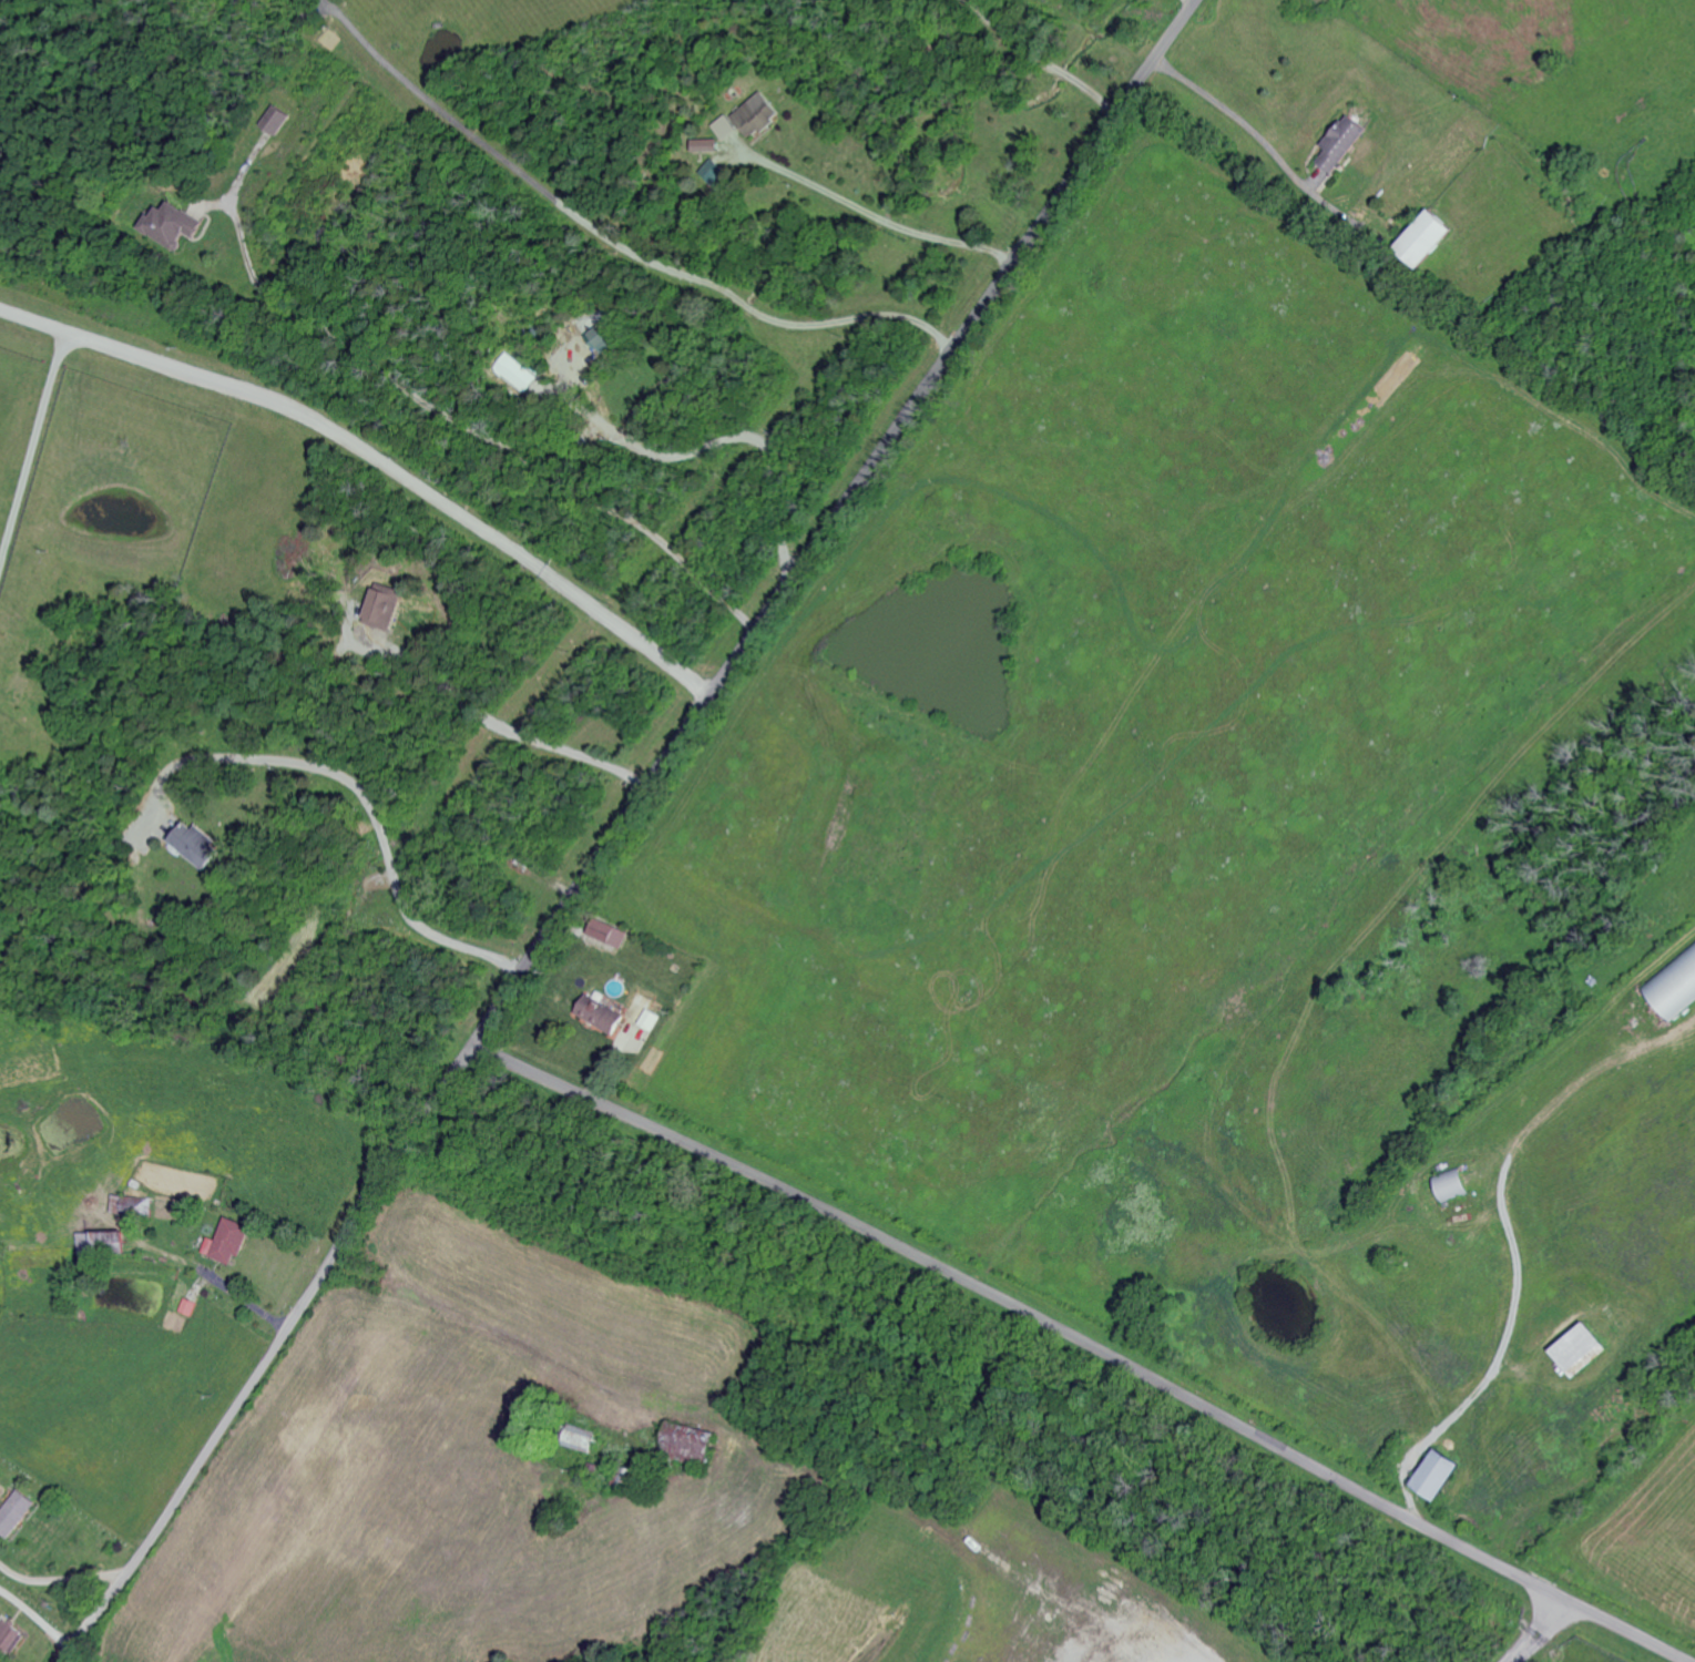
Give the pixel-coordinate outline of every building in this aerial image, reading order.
[(732,118),(754,141),(783,115),(761,91),(732,118)] [(726,142),(740,130),(726,115),(713,128),(726,142)] [(1321,164),(1336,175),(1371,130),(1352,116),(1326,148),(1330,151),(1321,164)] [(694,154),(720,153),(720,141),(693,142),(694,154)] [(206,224),(166,199),(145,232),(177,253),(188,235),(196,240),(206,224)] [(1399,250),(1422,271),(1457,232),(1435,211),(1399,250)] [(588,336),(603,356),(626,337),(611,318),(588,336)] [(495,368),(527,394),(540,379),(508,353),(495,368)] [(403,594),(378,587),(367,624),(392,631),(403,594)] [(226,848),(198,826),(195,829),(187,823),(172,842),(209,870),(226,848)] [(624,948),(630,932),(597,919),(591,936),(624,948)] [(626,1014),(586,997),(577,1018),(617,1034),(626,1014)] [(660,1016),(647,1009),(638,1025),(651,1032),(660,1016)] [(1472,1196),(1466,1168),(1439,1174),(1445,1202),(1472,1196)] [(122,1219),(151,1222),(154,1200),(124,1197),(122,1219)] [(219,1241),(210,1238),(204,1253),(232,1266),(237,1255),(242,1258),(254,1228),(229,1217),(219,1241)] [(179,1312),(192,1318),(198,1304),(186,1298),(179,1312)] [(711,1468),(721,1436),(673,1421),(663,1453),(711,1468)] [(1467,1465),(1441,1448),(1417,1486),(1443,1503),(1467,1465)] [(19,1490),(0,1515),(0,1533),(10,1540),(37,1504),(19,1490)] [(6,1661),(11,1661),(27,1634),(5,1622),(0,1630),(0,1659),(6,1661)]
